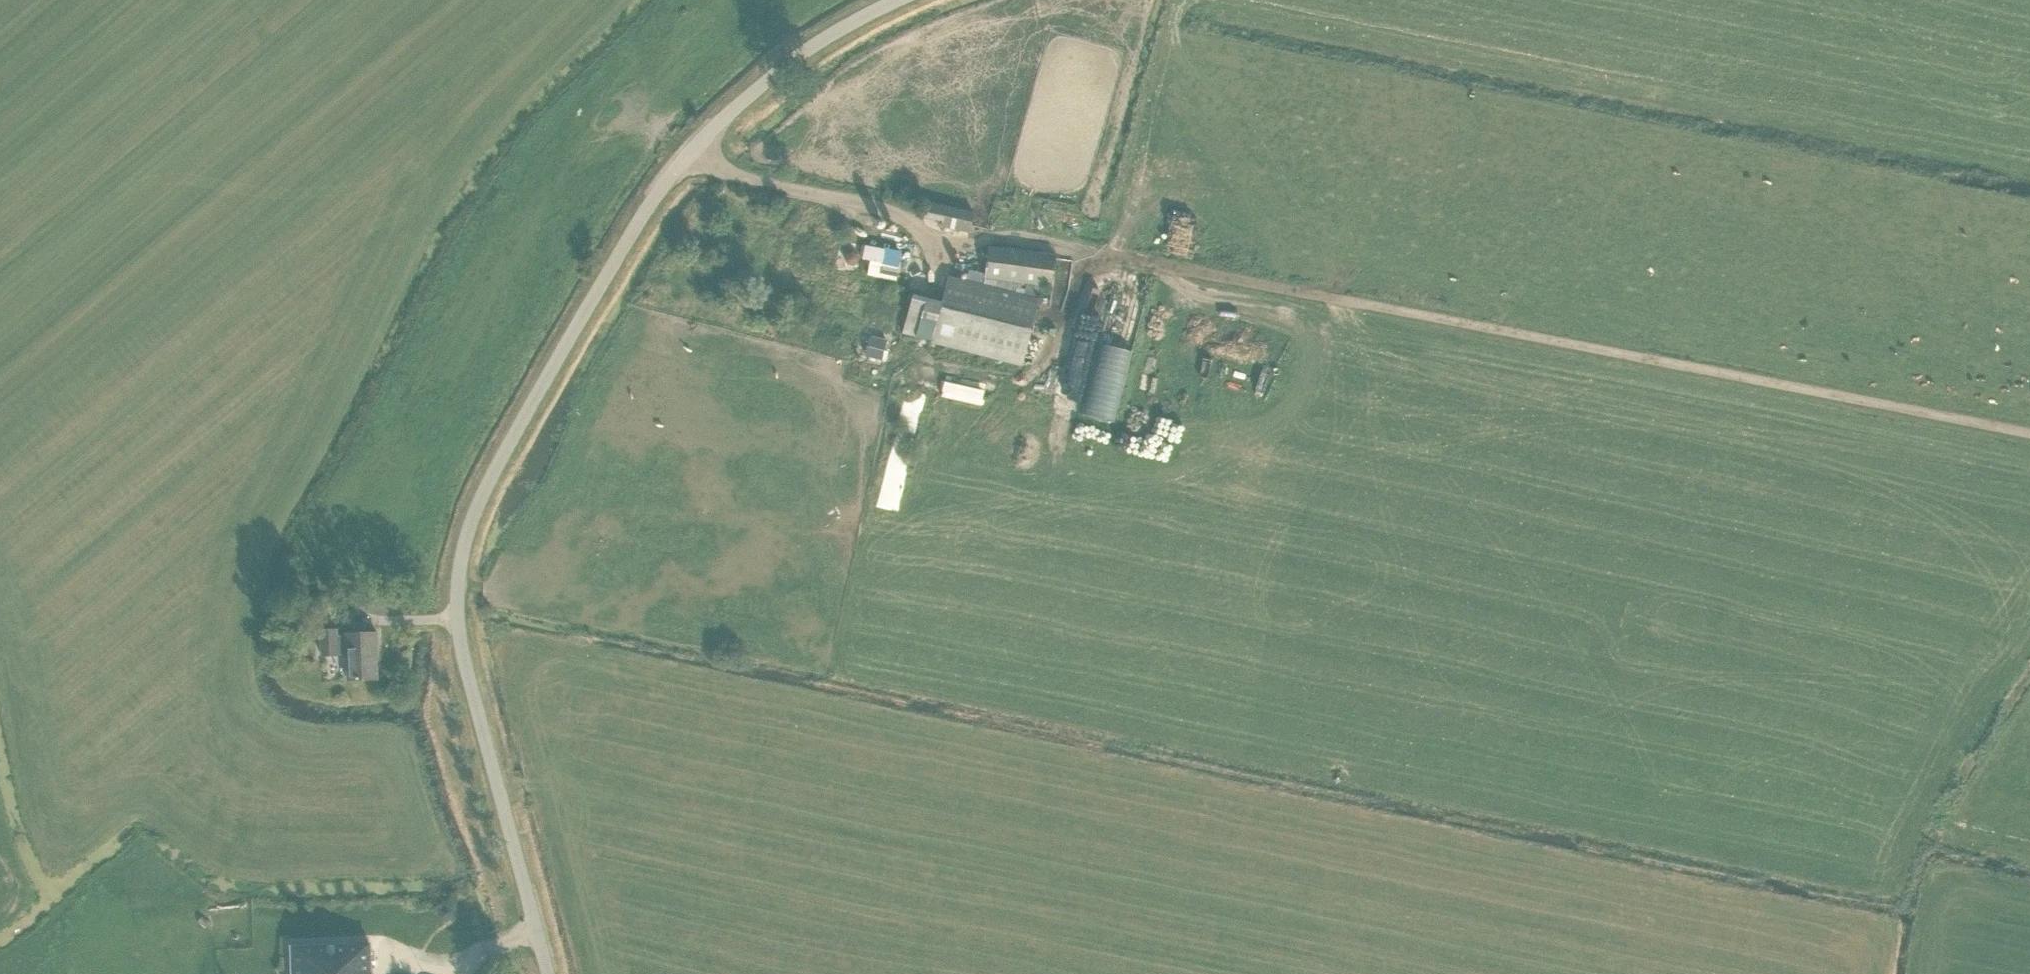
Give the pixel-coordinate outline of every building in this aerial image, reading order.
[(969,232),(973,212),(926,202),(923,216),(942,221),(941,226),(969,232)] [(1050,290),(1055,251),(988,242),(982,286),(948,276),(941,301),(912,293),(902,332),(932,340),(931,343),(1022,366),(1037,303),(1043,289),(1050,290)] [(865,244),(863,258),(871,260),(869,274),(894,279),(900,251),(865,244)] [(882,360),(889,338),(870,332),(863,354),(882,360)] [(336,636),(336,629),(321,630),(322,655),(337,655),(337,654),(346,654),(348,680),(377,679),(376,653),(378,653),(377,632),(346,633),(346,635),(336,636)] [(439,909),(440,917),(447,920),(453,915),(452,907),(445,904),(439,909)] [(370,942),(290,946),(291,973),(371,973),(370,942)]
